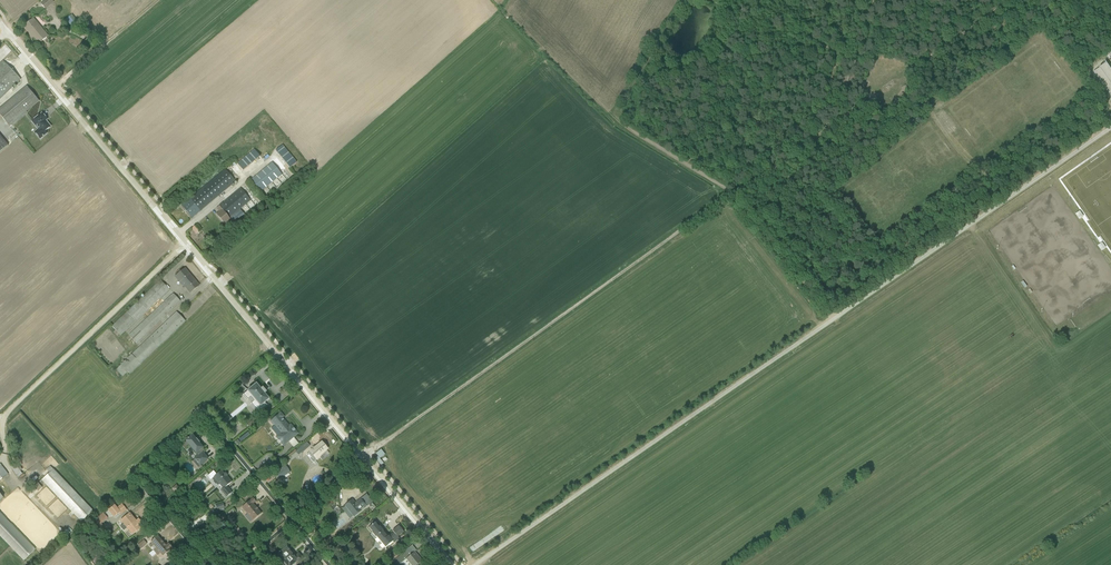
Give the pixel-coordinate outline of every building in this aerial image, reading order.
[(41,4),(45,9),(54,3),(52,0),(46,0),(41,4)] [(72,15),(65,20),(73,29),(79,24),(72,15)] [(39,44),(48,36),(34,19),(23,27),(32,38),(33,37),(39,44)] [(0,65),(0,99),(20,80),(3,62),(0,65)] [(1094,72),(1110,96),(1110,70),(1106,63),(1094,72)] [(844,74),(841,84),(847,86),(850,76),(844,74)] [(0,109),(0,116),(10,127),(27,113),(26,112),(39,101),(26,87),(0,109)] [(942,98),(931,107),(934,112),(946,103),(942,98)] [(943,110),(935,115),(949,134),(957,128),(943,110)] [(34,132),(40,140),(47,134),(45,132),(51,127),(45,121),(47,120),(42,114),(31,122),(37,130),(34,132)] [(8,146),(0,136),(0,153),(8,146)] [(289,168),(296,163),(282,146),(275,151),(289,168)] [(282,175),(272,163),(251,180),(261,193),(282,175)] [(225,170),(181,206),(192,219),(236,182),(225,170)] [(240,188),(219,206),(232,222),(233,222),(234,223),(244,215),(240,210),(251,201),(240,188)] [(228,224),(231,221),(219,207),(216,209),(219,212),(216,215),(225,226),(228,224)] [(1080,211),(1075,214),(1079,220),(1084,217),(1080,211)] [(196,235),(202,230),(197,224),(191,230),(196,235)] [(1102,243),(1097,246),(1102,251),(1106,248),(1102,243)] [(190,294),(199,287),(185,269),(174,278),(182,287),(183,286),(190,294)] [(265,403),(269,400),(265,394),(266,393),(262,388),(261,389),(256,384),(243,395),(243,396),(246,400),(247,400),(250,398),(253,402),(250,404),(258,413),(267,406),(265,403)] [(293,439),(299,434),(296,431),(295,431),(293,428),(290,425),(289,426),(283,419),(284,418),(280,413),(278,415),(270,423),(273,426),(274,425),(280,433),(275,438),(283,447),(288,443),(293,448),(298,444),(293,439)] [(224,426),(231,420),(228,416),(221,422),(224,426)] [(251,431),(259,424),(254,419),(247,425),(251,431)] [(241,442),(250,435),(248,433),(239,440),(241,442)] [(202,449),(203,448),(199,444),(199,443),(196,440),(192,435),(184,441),(185,442),(181,445),(184,449),(188,446),(196,455),(196,454),(198,457),(191,462),(198,471),(202,467),(201,466),(208,460),(203,454),(205,452),(202,449)] [(313,463),(328,449),(321,441),(309,451),(310,452),(306,455),(313,463)] [(302,452),(302,453),(310,446),(306,442),(295,452),(298,455),(302,452)] [(274,464),(271,460),(257,471),(262,476),(274,466),(272,465),(274,464)] [(8,475),(0,465),(0,481),(8,475)] [(22,474),(24,473),(19,466),(17,468),(15,465),(10,468),(18,478),(22,475),(22,474)] [(278,480),(288,473),(284,466),(274,473),(278,480)] [(81,522),(93,511),(53,470),(50,467),(46,470),(49,473),(41,481),(41,480),(34,488),(36,490),(36,491),(38,493),(42,489),(41,488),(45,484),(81,522)] [(227,487),(232,483),(221,471),(216,475),(213,472),(207,477),(210,481),(213,478),(219,485),(218,486),(220,488),(221,487),(223,490),(220,492),(226,498),(232,493),(227,487)] [(198,491),(206,484),(203,480),(195,488),(198,491)] [(175,494),(180,490),(176,485),(172,489),(175,494)] [(303,497),(313,495),(312,488),(302,491),(303,497)] [(353,517),(372,502),(366,494),(355,503),(352,500),(345,506),(353,517)] [(241,508),(253,521),(261,514),(253,504),(255,502),(253,499),(241,508)] [(108,511),(114,518),(119,514),(120,516),(126,510),(122,504),(117,508),(115,505),(108,511)] [(224,509),(223,504),(214,507),(215,510),(216,509),(217,511),(218,511),(218,514),(222,513),(221,511),(224,511),(224,509)] [(228,518),(236,512),(233,509),(231,511),(230,511),(226,515),(228,518)] [(209,520),(216,515),(212,510),(206,516),(209,520)] [(24,561),(35,549),(0,513),(0,537),(24,561)] [(101,524),(108,519),(103,513),(92,522),(99,531),(101,529),(102,530),(104,528),(103,527),(104,527),(101,524)] [(127,529),(132,536),(143,527),(140,523),(141,522),(139,519),(136,522),(135,521),(135,522),(133,520),(134,519),(129,514),(120,521),(123,525),(120,527),(123,532),(127,529)] [(385,548),(392,542),(394,543),(399,539),(398,537),(403,532),(398,526),(392,531),(393,532),(388,536),(387,537),(383,531),(379,526),(378,527),(375,523),(369,528),(372,532),(372,533),(375,537),(376,537),(385,548)] [(323,549),(333,542),(328,536),(319,543),(323,549)] [(157,556),(160,554),(162,557),(166,554),(168,556),(170,557),(171,555),(172,553),(170,551),(172,549),(168,544),(166,546),(157,537),(150,542),(151,544),(149,546),(157,556)] [(147,545),(143,541),(137,546),(141,550),(147,545)] [(294,564),(296,564),(303,559),(298,553),(295,557),(290,552),(291,551),(286,546),(280,552),(279,552),(278,553),(277,554),(286,564),(294,564)] [(405,551),(389,564),(388,564),(387,564),(402,564),(403,564),(404,564),(416,564),(422,561),(414,552),(409,556),(405,551)]
